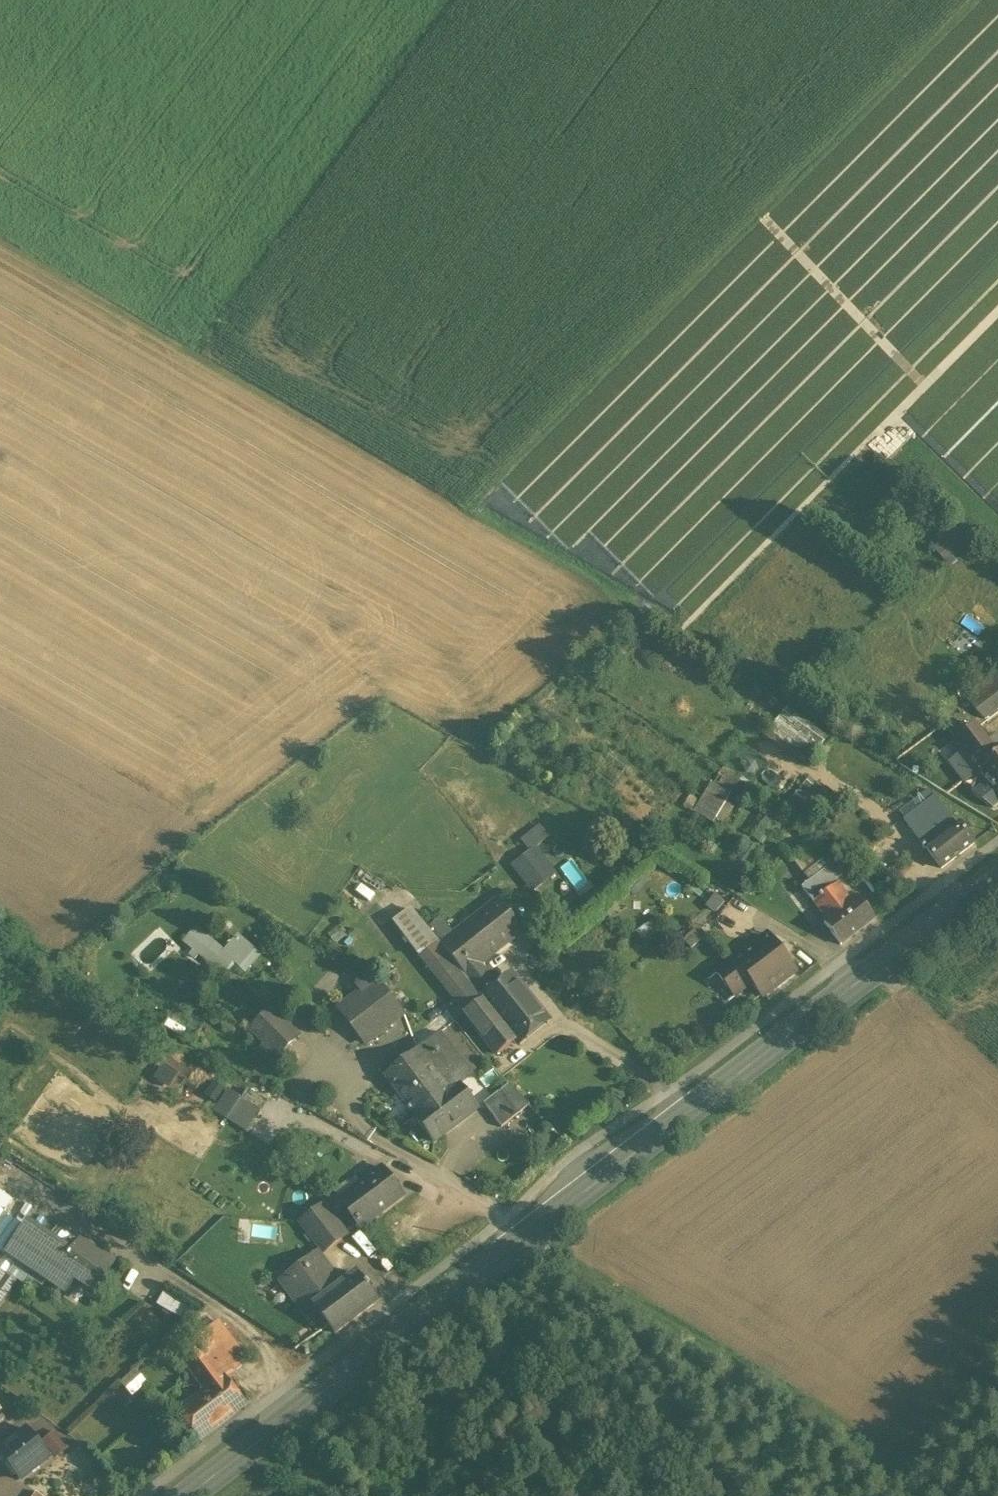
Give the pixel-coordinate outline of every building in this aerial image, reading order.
[(947,394),(997,446),(997,346),(947,394)] [(950,567),(969,551),(966,547),(976,538),(964,524),(935,549),(950,567)] [(997,710),(997,673),(967,697),(978,713),(986,720),(997,710)] [(787,706),(765,735),(806,766),(829,737),(787,706)] [(919,707),(910,713),(922,730),(932,723),(919,707)] [(997,794),(997,754),(977,725),(960,738),(983,768),(980,770),(997,794)] [(790,806),(801,787),(782,776),(770,795),(790,806)] [(790,806),(815,822),(832,795),(806,780),(801,787),(790,806)] [(694,814),(715,826),(731,798),(710,786),(694,814)] [(919,809),(920,810),(926,806),(935,798),(929,790),(914,802),(919,809)] [(925,815),(911,826),(942,868),(975,843),(959,823),(956,826),(935,798),(926,806),(937,820),(931,824),(925,815)] [(926,806),(920,810),(925,815),(931,824),(937,820),(926,806)] [(911,826),(925,815),(920,810),(919,809),(906,819),(911,826)] [(523,839),(532,850),(551,835),(543,824),(523,839)] [(739,880),(761,848),(749,840),(727,872),(739,880)] [(805,875),(811,882),(827,869),(836,881),(846,873),(832,854),(805,875)] [(825,924),(842,945),(876,919),(860,897),(853,903),(836,881),(827,869),(811,882),(803,888),(829,921),(825,924)] [(717,893),(710,906),(721,911),(728,898),(717,893)] [(477,921),(498,947),(523,928),(502,902),(477,921)] [(420,955),(438,941),(412,909),(395,922),(420,955)] [(477,921),(459,936),(479,961),(480,962),(498,947),(477,921)] [(189,944),(214,965),(227,950),(202,929),(189,944)] [(464,973),(479,961),(459,936),(455,932),(440,943),(464,973)] [(227,950),(214,965),(226,976),(237,964),(244,970),(258,953),(238,936),(227,950)] [(752,945),(717,972),(735,997),(753,984),(763,997),(797,972),(772,938),(756,951),(752,945)] [(466,1013),(484,998),(474,985),(464,973),(440,943),(438,940),(438,941),(420,955),(466,1013)] [(474,985),(489,973),(480,962),(479,961),(464,973),(474,985)] [(359,987),(366,989),(340,1009),(367,1043),(406,1013),(380,979),(379,980),(378,979),(367,972),(366,975),(362,974),(359,987)] [(484,998),(499,986),(489,973),(474,985),(484,998)] [(484,998),(466,1013),(498,1056),(517,1040),(521,1045),(523,1044),(520,1040),(545,1020),(548,1024),(550,1022),(512,975),(499,986),(484,998)] [(278,1005),(253,1030),(278,1055),(298,1035),(287,1023),(291,1019),(278,1005)] [(194,1026),(198,1015),(176,1007),(172,1017),(194,1026)] [(520,1040),(523,1044),(548,1024),(545,1020),(520,1040)] [(431,1040),(463,1082),(473,1074),(441,1032),(431,1040)] [(300,1037),(298,1035),(278,1055),(280,1057),(300,1037)] [(458,1084),(459,1085),(463,1082),(431,1040),(419,1050),(450,1090),(458,1084)] [(450,1090),(419,1050),(403,1061),(396,1067),(385,1076),(416,1117),(423,1112),(450,1090)] [(396,1067),(403,1061),(398,1055),(392,1061),(396,1067)] [(450,1090),(423,1112),(442,1136),(478,1109),(459,1085),(458,1084),(450,1090)] [(531,1105),(510,1084),(484,1104),(502,1127),(531,1105)] [(249,1089),(242,1099),(262,1111),(268,1101),(249,1089)] [(229,1120),(250,1133),(262,1111),(242,1099),(231,1115),(229,1120)] [(423,1112),(416,1117),(435,1141),(442,1136),(423,1112)] [(384,1168),(376,1174),(377,1175),(357,1190),(357,1189),(356,1189),(357,1190),(344,1200),(359,1220),(357,1221),(359,1223),(360,1222),(363,1226),(404,1194),(384,1168)] [(5,1212),(13,1201),(0,1190),(0,1209),(5,1212)] [(348,1235),(325,1205),(306,1219),(302,1222),(324,1253),(348,1235)] [(7,1258),(9,1255),(27,1229),(5,1212),(0,1209),(0,1253),(7,1258)] [(27,1228),(27,1229),(9,1255),(32,1270),(34,1271),(48,1250),(49,1250),(52,1245),(38,1236),(27,1228)] [(66,1262),(62,1260),(57,1266),(93,1290),(112,1262),(80,1240),(66,1262)] [(49,1250),(48,1250),(34,1271),(48,1280),(57,1266),(62,1260),(62,1259),(49,1250)] [(9,1299),(32,1270),(9,1255),(7,1258),(0,1253),(0,1311),(9,1299)] [(314,1306),(335,1290),(330,1283),(336,1278),(319,1255),(283,1282),(308,1314),(316,1308),(314,1306)] [(335,1290),(314,1306),(316,1308),(336,1334),(379,1301),(370,1289),(371,1288),(368,1284),(367,1285),(358,1273),(335,1290)] [(214,1327),(241,1363),(247,1358),(220,1322),(214,1327)] [(205,1334),(232,1369),(241,1363),(214,1327),(205,1334)] [(185,1361),(208,1391),(180,1411),(200,1438),(245,1404),(225,1378),(233,1371),(232,1369),(205,1334),(204,1333),(193,1341),(200,1350),(185,1361)] [(20,1481),(50,1456),(29,1430),(0,1453),(0,1456),(20,1481)]
